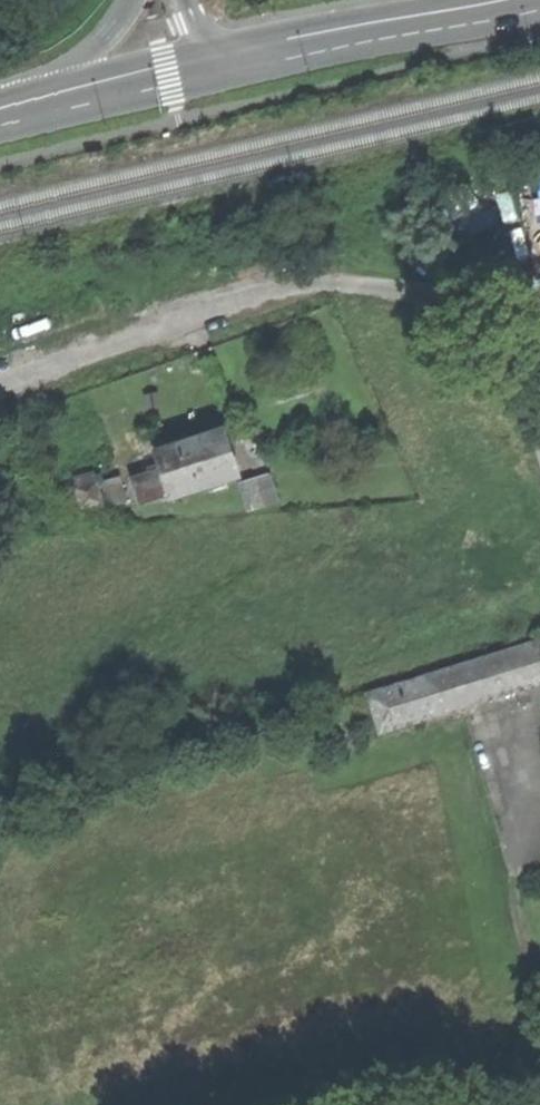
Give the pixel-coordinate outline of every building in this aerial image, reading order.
[(171,496),(229,479),(216,436),(189,444),(158,454),(163,470),(132,479),(139,504),(170,494),(171,496)] [(246,512),(275,503),(266,474),(236,483),(246,512)] [(81,507),(101,503),(96,482),(76,487),(81,507)] [(364,694),(376,734),(539,684),(539,640),(364,694)]
